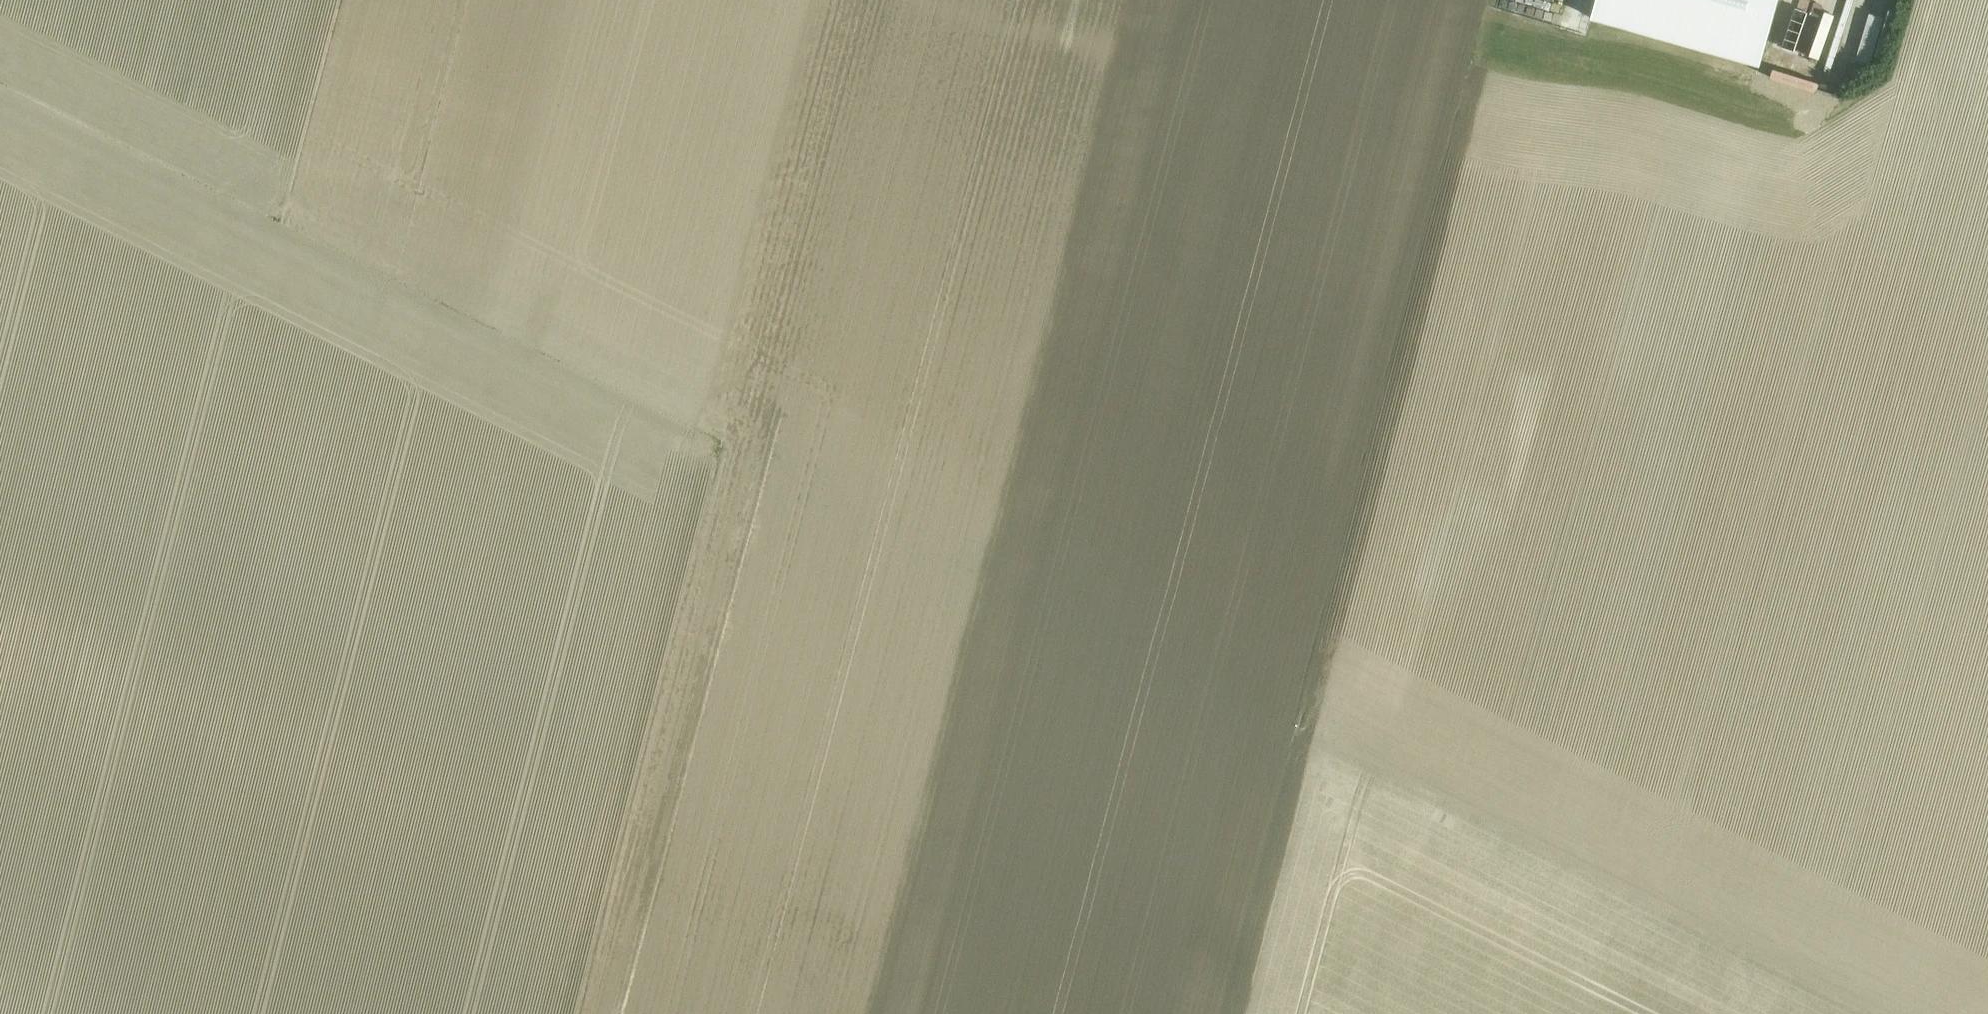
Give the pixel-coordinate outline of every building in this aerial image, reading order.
[(1591,18),(1759,64),(1777,0),(1596,0),(1591,18)]
